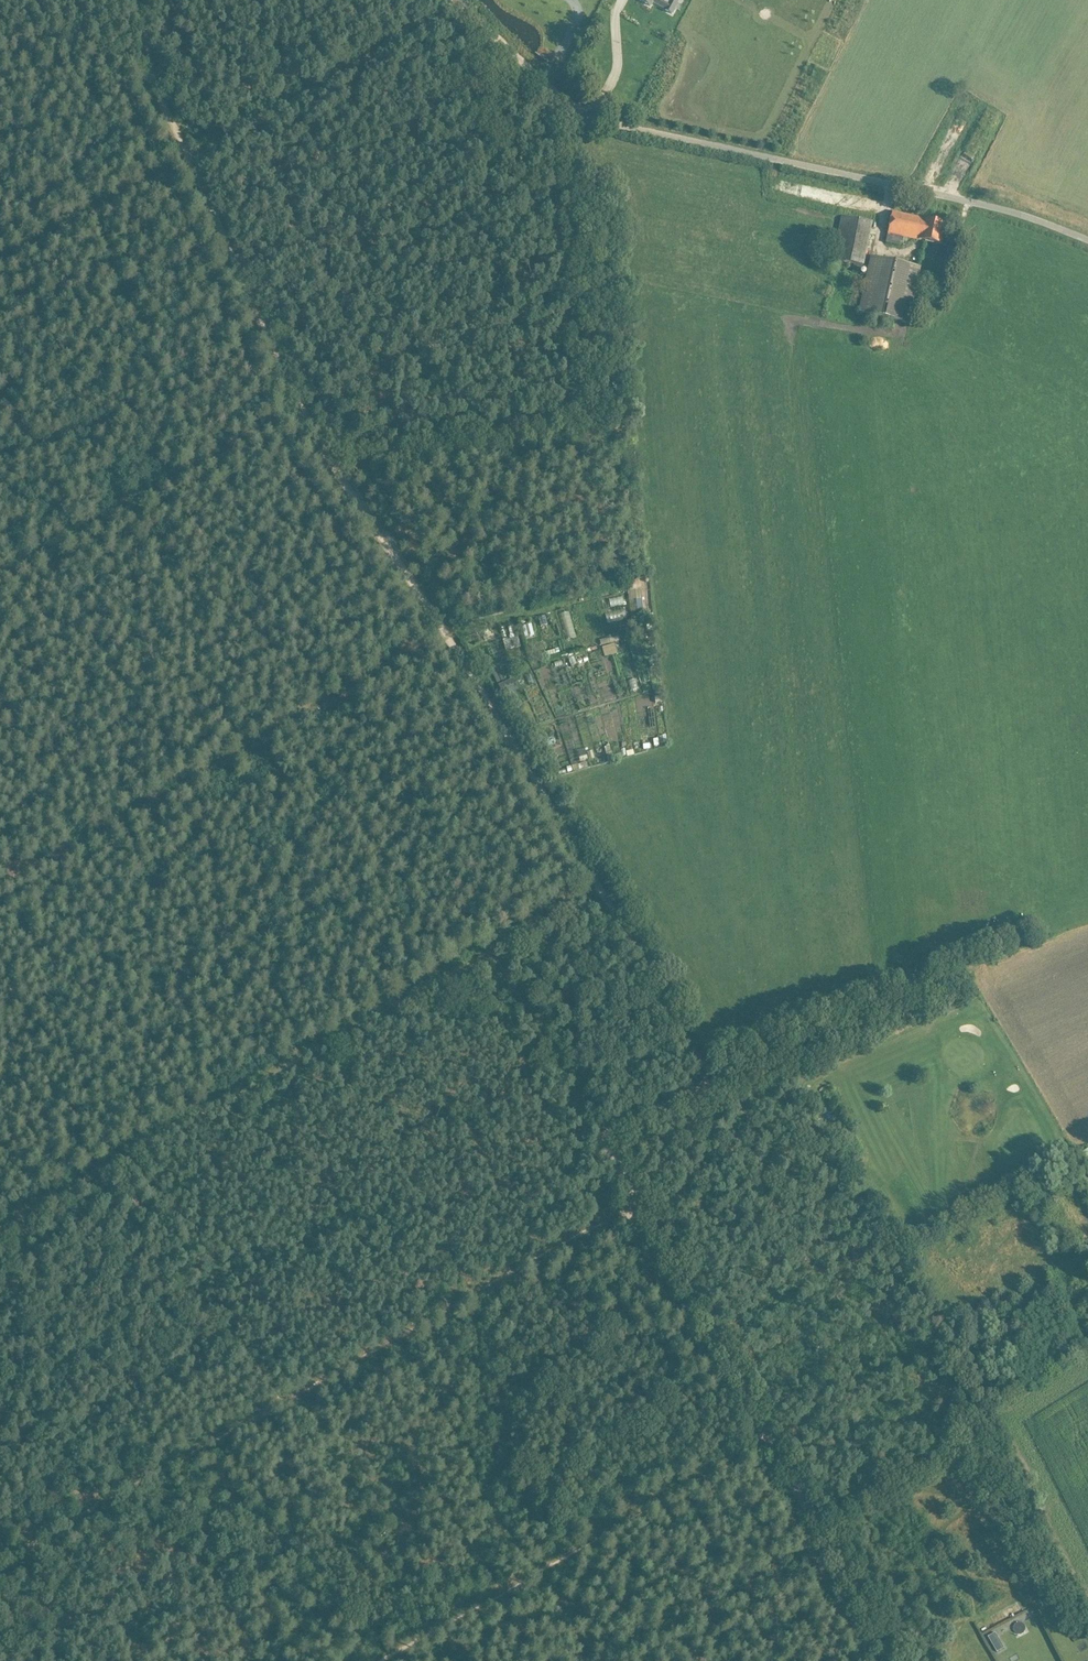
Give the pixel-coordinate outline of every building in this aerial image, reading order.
[(639,1),(651,7),(653,3),(666,10),(665,11),(672,15),(680,0),(640,0),(639,1)] [(892,213),(890,223),(886,243),(900,246),(902,236),(941,244),(942,235),(945,224),(892,213)] [(863,266),(870,234),(872,223),(841,217),(833,260),(854,265),(853,272),(861,274),(862,266),(863,266)] [(870,257),(859,313),(908,323),(919,267),(870,257)] [(996,1632),(989,1637),(998,1652),(1005,1648),(996,1632)]
